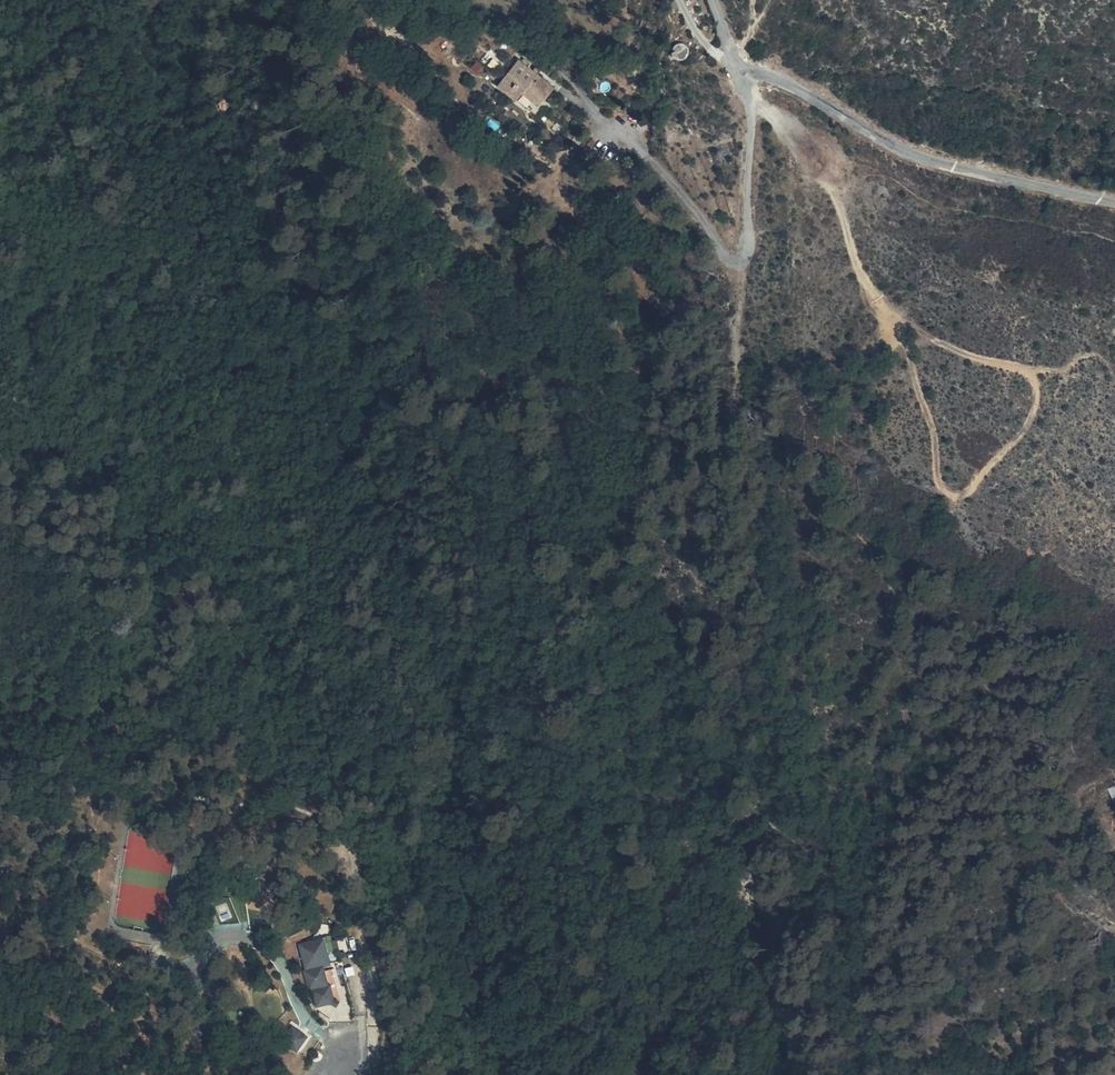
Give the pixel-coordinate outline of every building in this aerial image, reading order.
[(528,84),(513,74),(498,95),(523,114),(535,124),(552,102),(535,90),(528,84)] [(538,86),(531,81),(528,84),(535,90),(538,86)] [(523,114),(498,95),(492,104),(516,122),(523,114)] [(303,938),(284,943),(300,1005),(319,1000),(303,938)] [(277,1026),(265,1043),(277,1051),(288,1034),(277,1026)]
